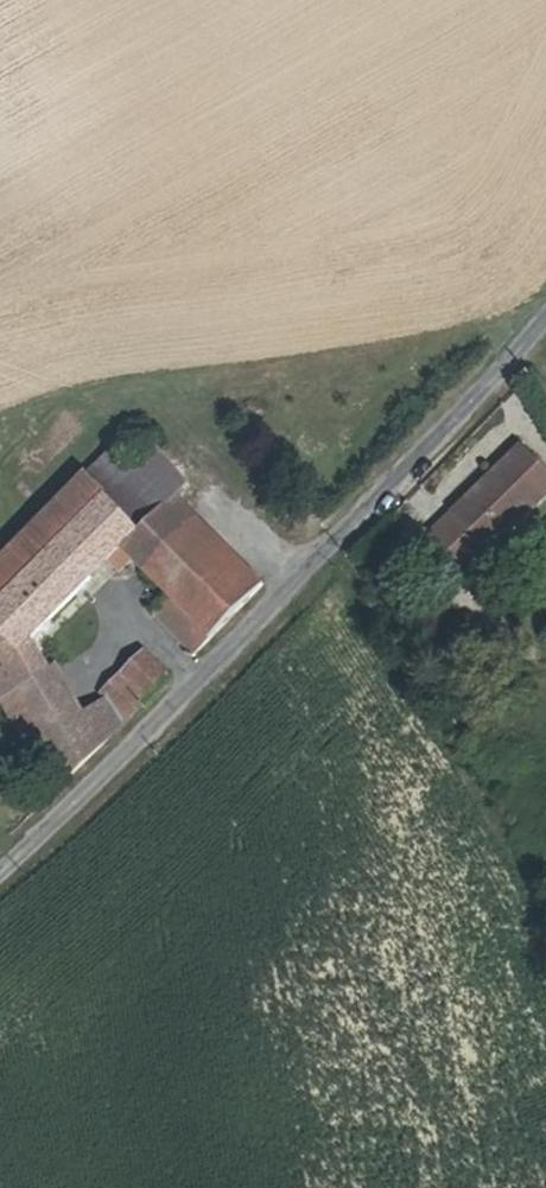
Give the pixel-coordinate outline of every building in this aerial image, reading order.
[(112,450),(83,480),(106,504),(135,475),(133,472),(112,450)] [(135,475),(106,504),(134,533),(172,496),(176,500),(186,490),(152,453),(149,457),(133,472),(135,475)] [(438,541),(474,578),(545,504),(545,487),(518,459),(496,482),(505,491),(465,529),(457,521),(438,541)] [(121,729),(104,702),(76,719),(28,638),(108,559),(121,572),(132,561),(120,548),(134,533),(106,504),(83,480),(0,564),(0,709),(23,747),(46,733),(52,744),(72,778),(121,729)] [(496,482),(457,521),(465,529),(505,491),(496,482)] [(210,639),(263,586),(176,500),(172,496),(134,533),(120,548),(132,561),(168,597),(210,639)] [(193,655),(210,639),(168,597),(152,612),(193,655)] [(100,696),(104,702),(121,729),(167,681),(167,677),(144,656),(129,671),(100,696)] [(46,733),(23,747),(28,757),(52,744),(46,733)]
